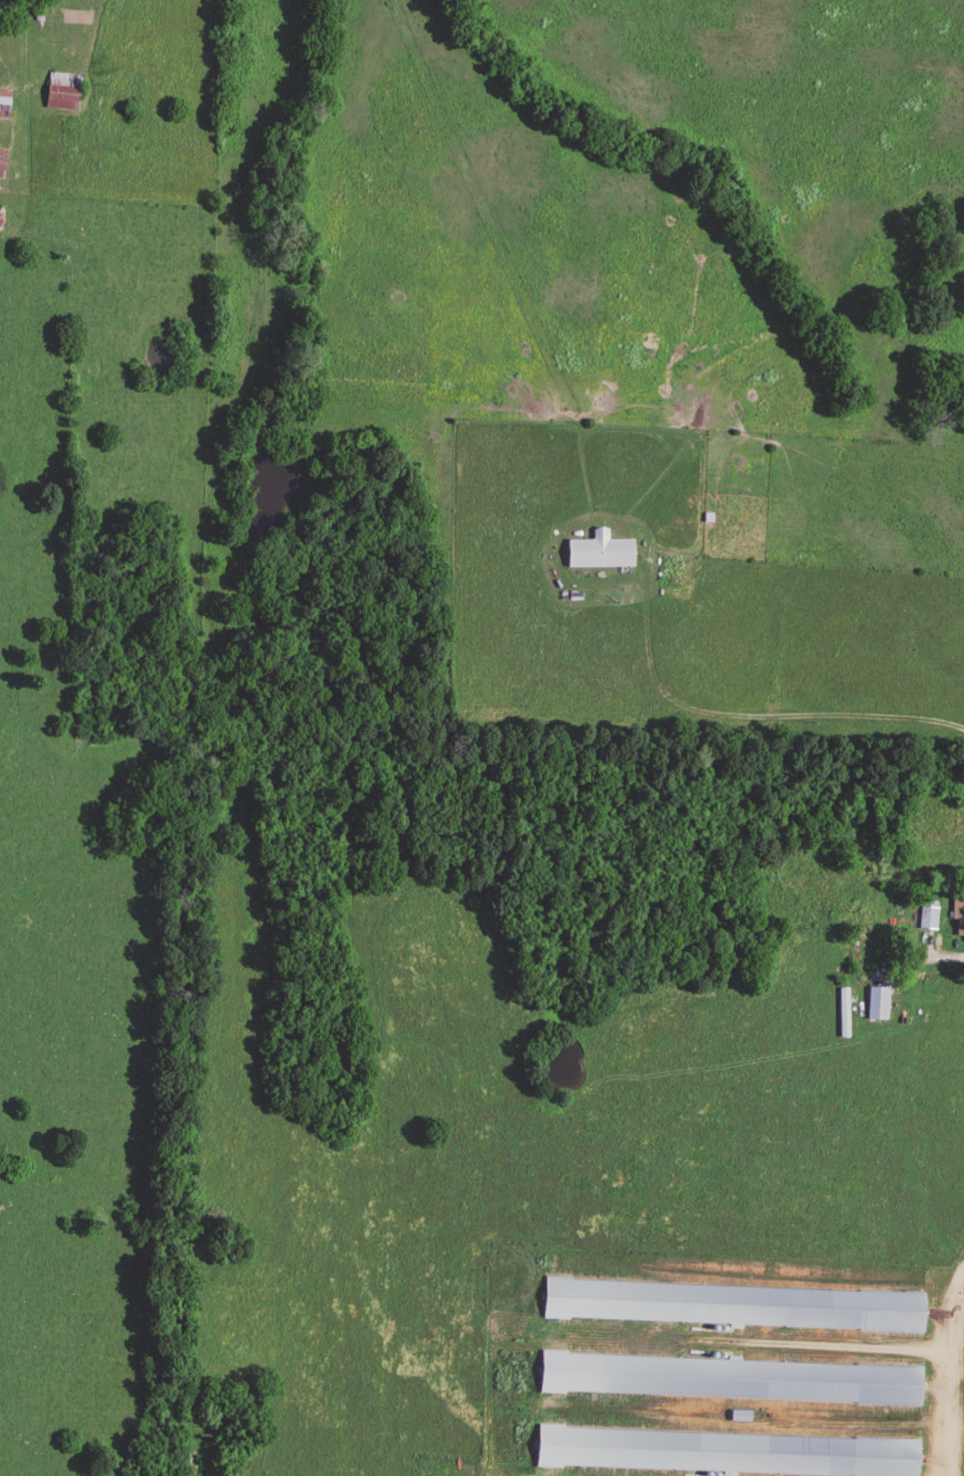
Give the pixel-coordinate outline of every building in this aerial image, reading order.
[(81,77),(48,74),(45,110),(78,113),(81,77)] [(0,92),(0,120),(8,120),(10,93),(0,92)] [(566,543),(566,569),(632,569),(632,542),(607,542),(607,530),(591,531),(591,542),(566,543)] [(963,939),(963,895),(953,895),(952,939),(963,939)] [(936,903),(919,902),(918,932),(936,933),(936,903)] [(887,990),(866,990),(866,1022),(887,1022),(887,990)]
